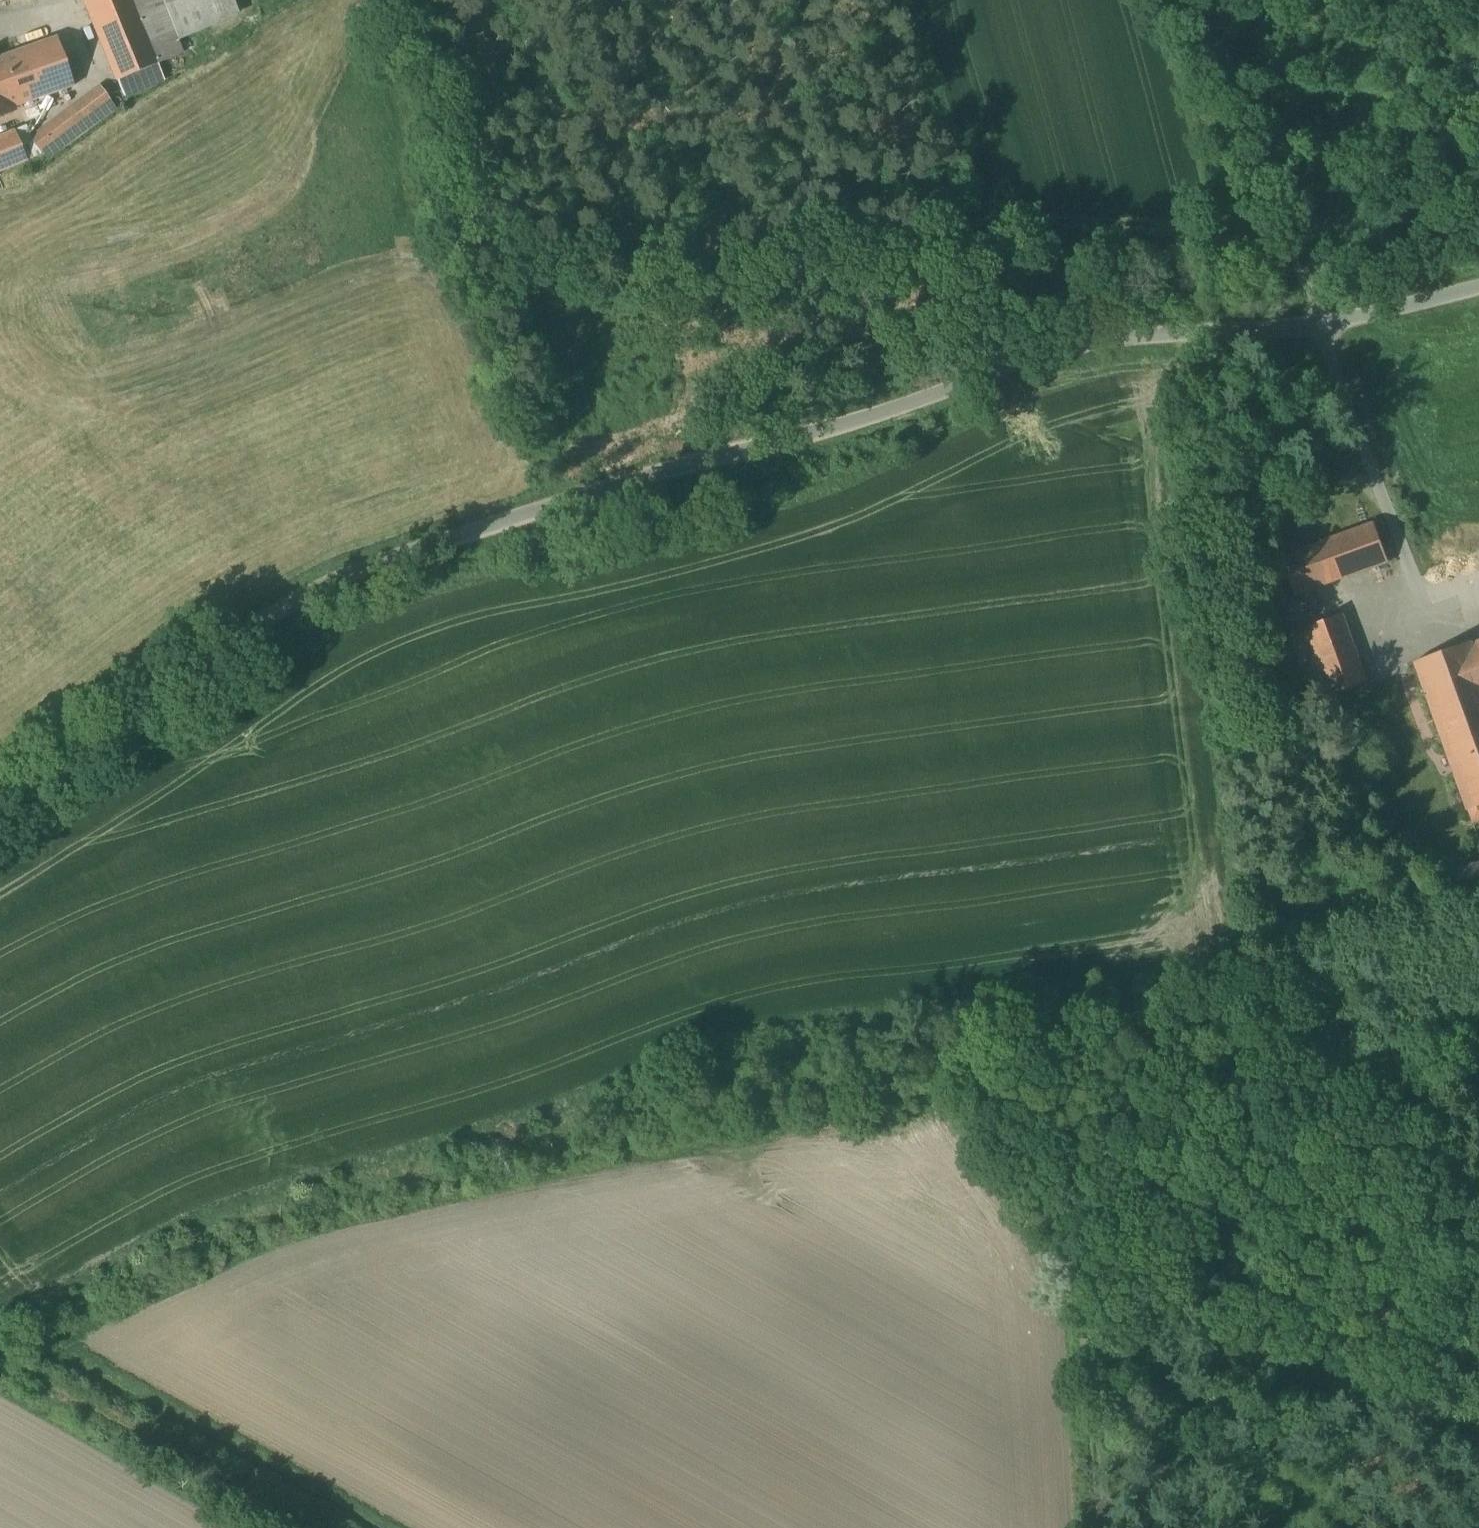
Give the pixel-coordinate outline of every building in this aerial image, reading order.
[(117,82),(182,56),(178,45),(239,21),(231,0),(85,0),(117,82)] [(0,58),(0,115),(69,91),(51,40),(0,58)] [(109,105),(96,88),(29,141),(43,158),(109,105)] [(0,139),(0,175),(24,165),(11,134),(0,139)] [(1372,525),(1277,554),(1291,592),(1384,565),(1372,525)] [(1342,614),(1283,636),(1307,705),(1367,684),(1342,614)] [(1413,665),(1470,828),(1478,825),(1478,643),(1463,648),(1413,665)]
